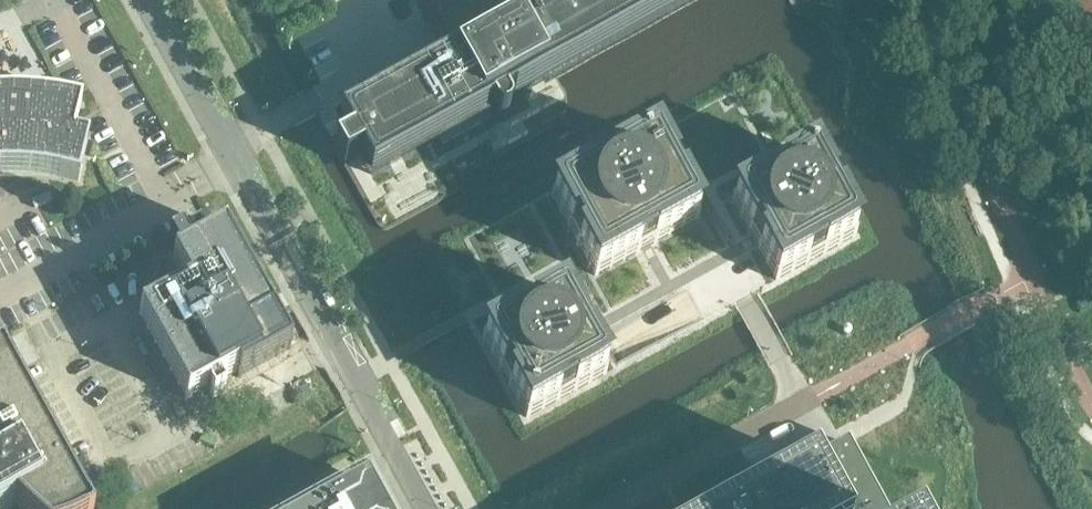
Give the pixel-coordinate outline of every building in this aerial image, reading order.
[(517,22),(505,0),(421,0),(426,9),(453,57),(426,72),(406,83),(340,119),(350,137),(345,140),(335,145),(333,146),(344,165),(346,164),(356,159),(360,156),(371,174),(389,164),(402,157),(421,147),(426,144),(430,142),(437,138),(442,148),(463,136),(467,134),(491,120),(489,116),(493,114),(494,115),(495,116),(496,117),(498,118),(500,118),(501,118),(503,118),(505,117),(507,116),(508,114),(509,113),(509,112),(509,111),(509,110),(509,108),(508,107),(505,100),(531,86),(544,79),(554,73),(686,0),(556,0),(517,22)] [(2,171),(14,171),(21,171),(28,171),(35,172),(41,173),(44,174),(58,176),(78,181),(88,139),(73,135),(81,103),(57,98),(35,96),(14,95),(7,95),(0,95),(0,171),(2,171)] [(335,121),(325,127),(328,130),(332,138),(342,133),(337,125),(335,121)] [(652,244),(698,219),(679,185),(673,173),(654,139),(608,164),(597,170),(550,196),(569,230),(576,242),(595,276),(641,250),(647,247),(652,244)] [(821,256),(856,236),(837,202),(830,191),(811,156),(777,176),(766,182),(731,201),(750,235),(753,241),(757,246),(776,281),(810,262),(821,256)] [(211,238),(202,242),(200,239),(197,232),(187,238),(191,244),(192,246),(193,248),(187,251),(179,237),(167,244),(175,257),(172,259),(188,287),(180,291),(139,314),(186,400),(206,389),(212,400),(224,394),(218,383),(222,380),(235,373),(238,378),(241,376),(262,365),(274,358),(290,349),(290,348),(289,346),(291,344),(277,317),(274,319),(272,316),(271,314),(273,312),(267,301),(264,302),(263,299),(265,298),(259,287),(257,288),(255,286),(258,284),(252,273),(249,274),(247,272),(250,270),(244,259),(241,261),(240,258),(242,256),(236,245),(233,247),(232,244),(235,242),(229,232),(226,233),(224,229),(223,230),(220,231),(218,229),(210,233),(211,236),(210,237),(211,238)] [(1090,274),(1076,281),(1082,292),(1091,287),(1091,278),(1090,274)] [(581,329),(562,294),(528,313),(516,320),(482,339),(501,374),(507,385),(526,418),(560,399),(572,393),(606,374),(588,341),(585,335),(581,329)] [(1091,308),(1085,299),(1076,304),(1082,313),(1091,308)] [(29,328),(6,340),(23,371),(46,358),(45,357),(40,347),(37,342),(33,335),(29,328)] [(13,376),(0,352),(0,353),(0,458),(8,472),(29,461),(18,442),(42,429),(13,376)] [(14,504),(19,508),(87,508),(42,429),(18,442),(29,461),(8,472),(0,458),(0,508),(5,508),(14,504)] [(862,473),(846,444),(844,445),(812,463),(781,479),(727,508),(882,508),(862,473)] [(315,508),(380,508),(365,481),(315,508)]
